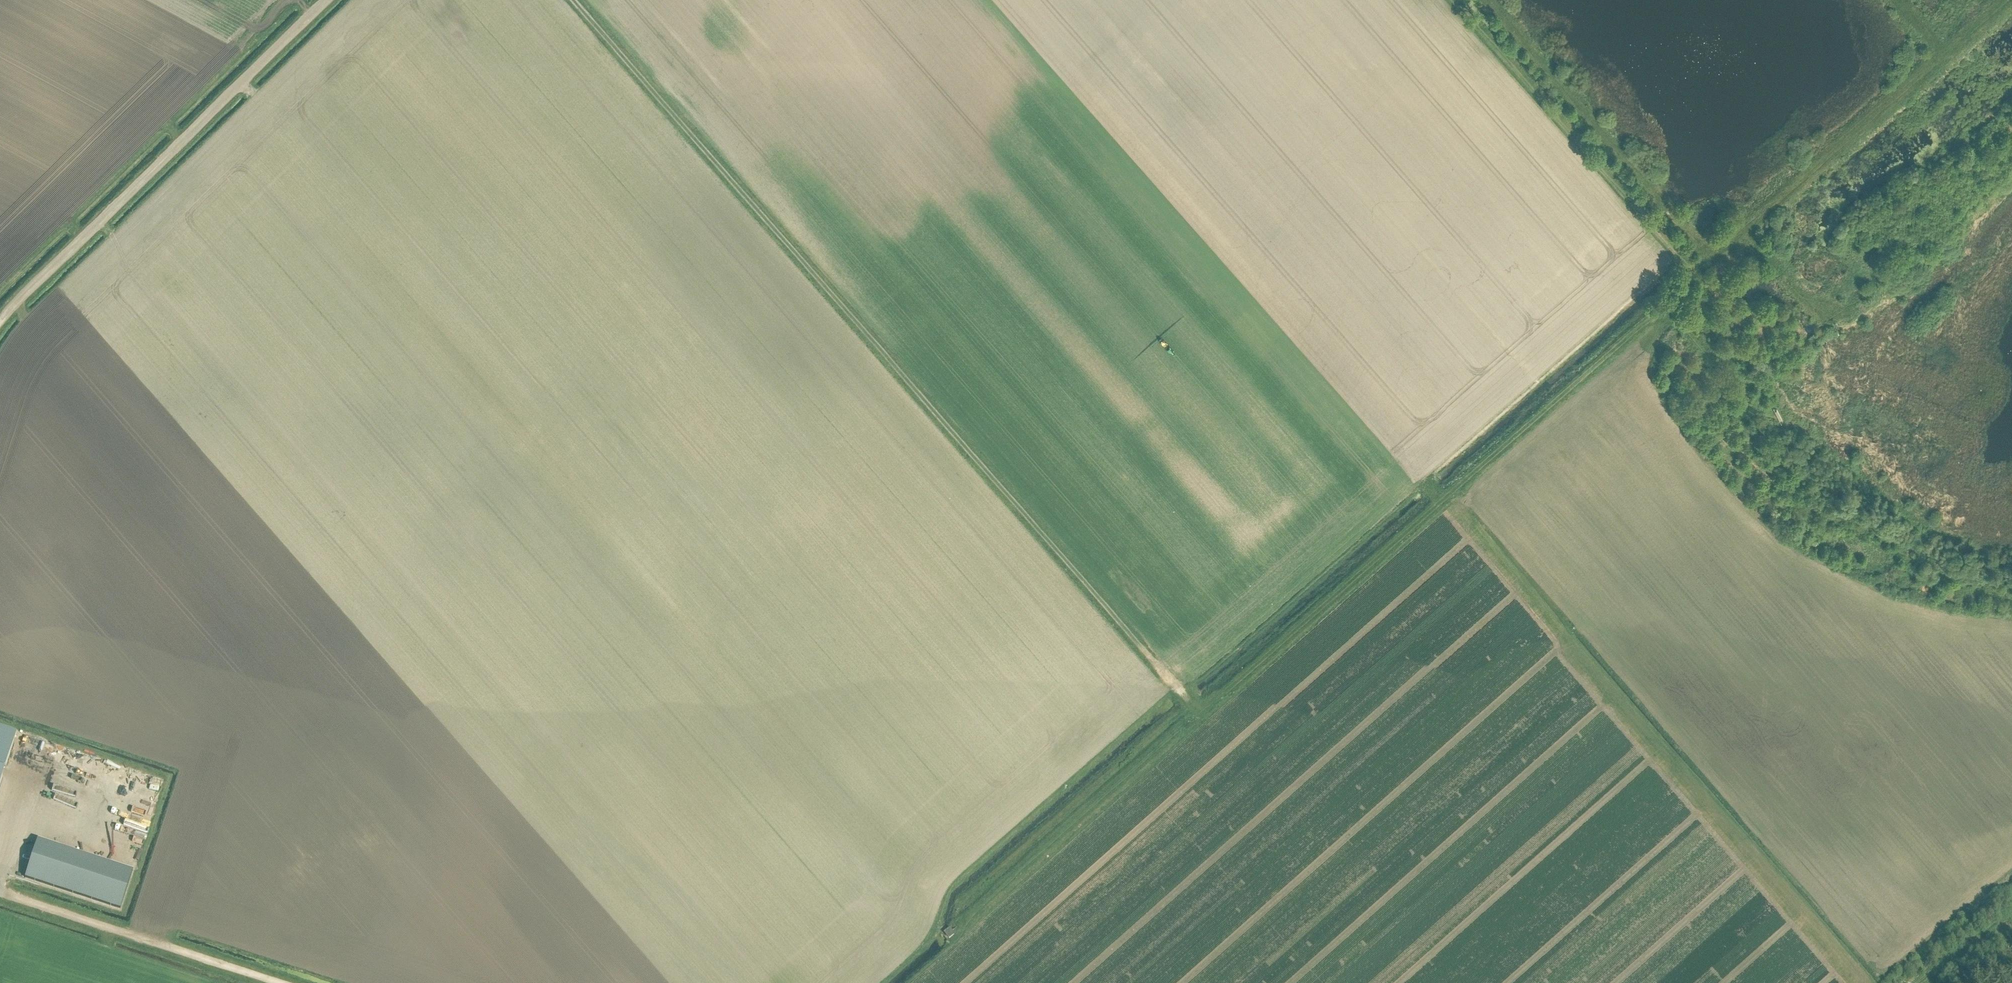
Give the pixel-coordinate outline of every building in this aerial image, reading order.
[(17,734),(0,729),(0,785),(17,734)] [(69,757),(66,769),(74,771),(77,759),(69,757)] [(87,763),(86,769),(93,771),(94,764),(87,763)] [(119,798),(117,810),(138,814),(140,802),(119,798)] [(126,849),(127,841),(117,839),(116,847),(126,849)] [(112,855),(114,850),(93,843),(92,848),(112,855)] [(956,936),(950,930),(943,936),(950,943),(956,936)]
